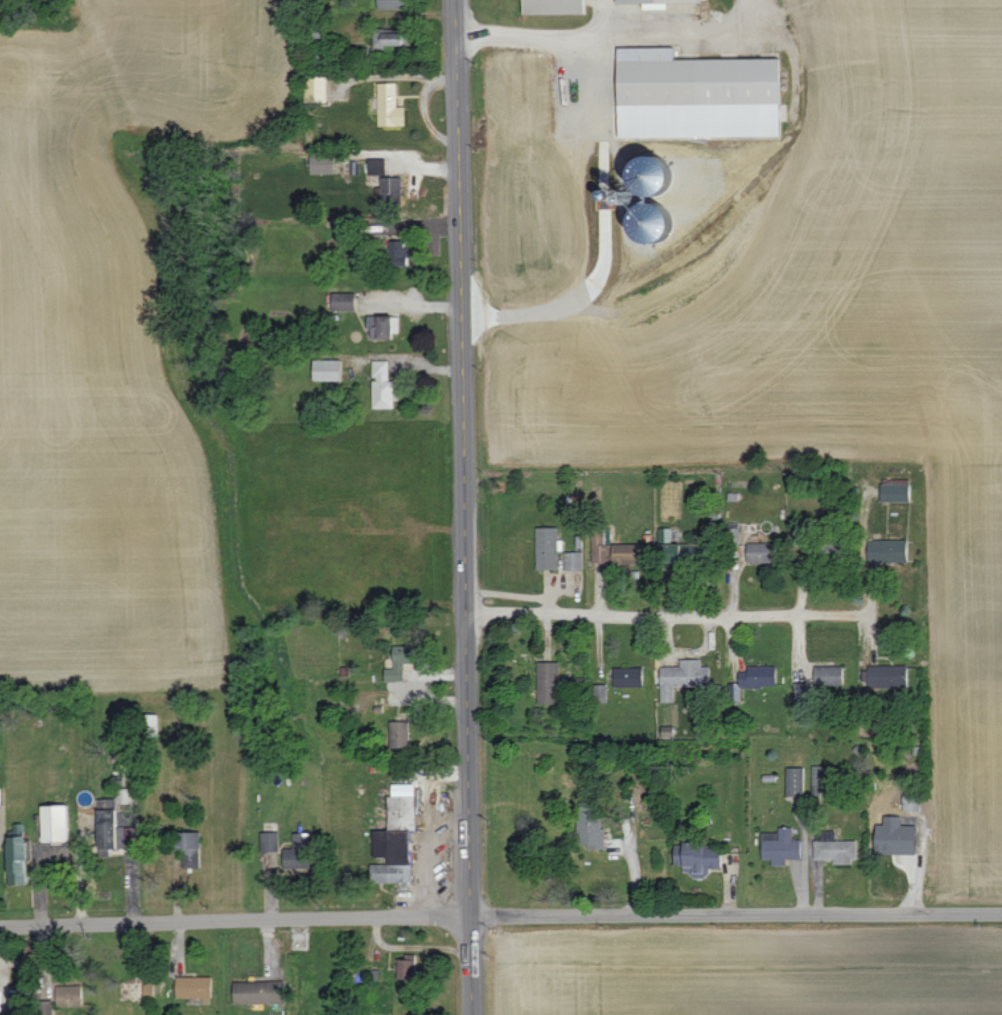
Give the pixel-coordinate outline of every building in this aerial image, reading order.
[(408,0),(378,0),(378,9),(408,8),(408,0)] [(586,14),(585,0),(525,0),(525,14),(586,14)] [(403,45),(404,29),(374,28),(373,47),(384,48),(384,44),(403,45)] [(780,135),(779,57),(674,59),(674,46),(618,47),(619,137),(780,135)] [(306,102),(327,101),(327,76),(305,76),(306,102)] [(405,125),(405,106),(397,106),(396,82),(378,83),(379,125),(405,125)] [(310,173),(334,173),(335,154),(311,154),(310,173)] [(672,192),(670,155),(634,157),(636,194),(672,192)] [(386,174),(386,158),(368,158),(368,174),(386,174)] [(381,177),(382,204),(403,203),(402,176),(381,177)] [(669,244),(675,207),(638,201),(632,238),(669,244)] [(410,264),(410,247),(402,247),(403,240),(393,240),(393,264),(410,264)] [(355,310),(355,292),(332,292),(332,310),(355,310)] [(393,315),(368,315),(367,329),(372,329),(371,338),(392,339),(393,315)] [(341,359),(313,359),(313,379),(341,380),(341,359)] [(373,407),(393,407),(393,400),(399,400),(399,388),(394,388),(394,380),(389,380),(389,360),(373,360),(373,378),(373,407)] [(910,501),(910,479),(882,479),(882,501),(910,501)] [(537,569),(559,569),(558,549),(563,549),(562,539),(558,539),(558,527),(536,527),(537,569)] [(672,528),(659,527),(659,552),(670,552),(669,560),(706,561),(706,544),(671,543),(672,528)] [(641,543),(610,543),(610,530),(592,530),(592,563),(641,563),(641,543)] [(908,540),(878,539),(878,560),(907,561),(908,540)] [(775,563),(775,542),(747,542),(746,562),(775,563)] [(582,551),(565,552),(565,570),(583,570),(582,551)] [(394,668),(385,668),(385,681),(404,680),(404,663),(414,662),(413,645),(393,645),(394,668)] [(661,701),(674,701),(674,686),(710,685),(710,665),(701,665),(701,659),(680,659),(680,665),(660,666),(661,701)] [(537,662),(538,704),(560,703),(559,661),(537,662)] [(739,686),(777,687),(777,665),(747,665),(747,671),(739,671),(739,686)] [(815,665),(815,685),(843,685),(843,665),(815,665)] [(908,665),(868,665),(868,687),(908,687),(908,665)] [(614,686),(643,686),(643,667),(614,667),(614,686)] [(795,700),(807,700),(807,682),(794,682),(795,700)] [(409,747),(409,720),(389,721),(390,747),(409,747)] [(812,791),(821,791),(821,765),(812,765),(812,791)] [(787,796),(804,795),(804,767),(786,767),(787,796)] [(412,881),(411,830),(418,829),(417,783),(392,784),(393,795),(389,795),(389,830),(373,830),(374,856),(389,856),(389,863),(371,864),(371,882),(412,881)] [(99,847),(138,846),(137,826),(117,827),(117,803),(131,803),(130,788),(116,788),(117,798),(98,798),(99,847)] [(921,810),(920,794),(903,794),(903,811),(921,810)] [(42,805),(43,841),(69,840),(68,805),(42,805)] [(605,827),(600,827),(600,813),(581,813),(582,847),(605,847),(605,827)] [(876,824),(876,853),(916,854),(917,825),(901,824),(901,816),(884,815),(884,824),(876,824)] [(801,838),(793,838),(792,827),(779,827),(779,831),(762,832),(763,859),(771,858),(772,865),(787,864),(787,858),(801,858),(801,838)] [(181,867),(200,867),(201,832),(182,831),(181,867)] [(279,832),(261,831),(261,850),(278,851),(279,832)] [(284,868),(314,867),(313,833),(293,833),(294,848),(283,848),(284,868)] [(815,858),(834,858),(834,862),(857,862),(857,840),(814,841),(815,858)] [(675,845),(675,864),(684,865),(684,875),(709,875),(709,868),(722,868),(722,845),(675,845)] [(405,959),(398,958),(397,978),(414,978),(415,954),(405,953),(405,959)] [(212,976),(176,976),(176,997),(212,997),(212,976)] [(154,995),(154,980),(144,980),(144,995),(154,995)] [(233,981),(234,1003),(285,1002),(284,980),(233,981)] [(56,985),(57,1006),(83,1005),(82,985),(56,985)]
